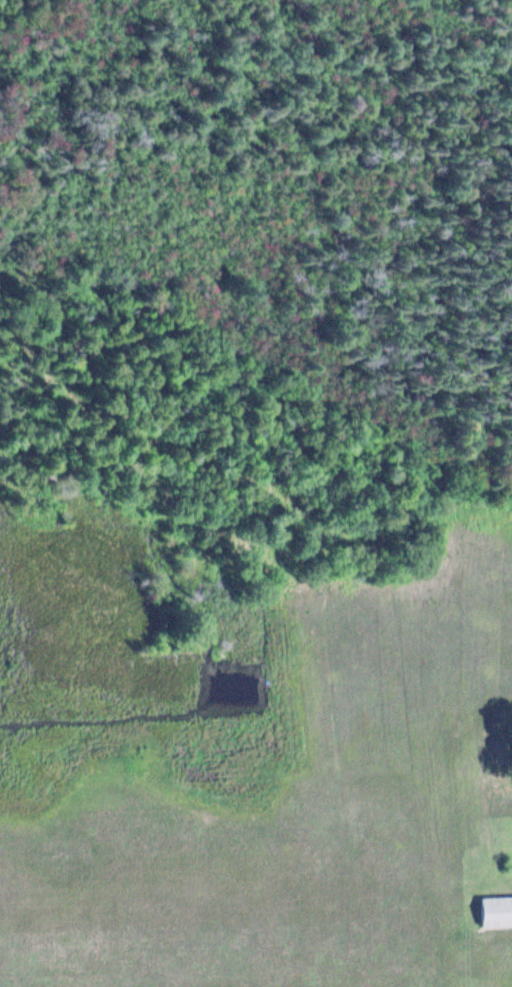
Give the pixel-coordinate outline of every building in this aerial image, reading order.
[(481,927),(511,926),(511,897),(480,897),(481,927)]
